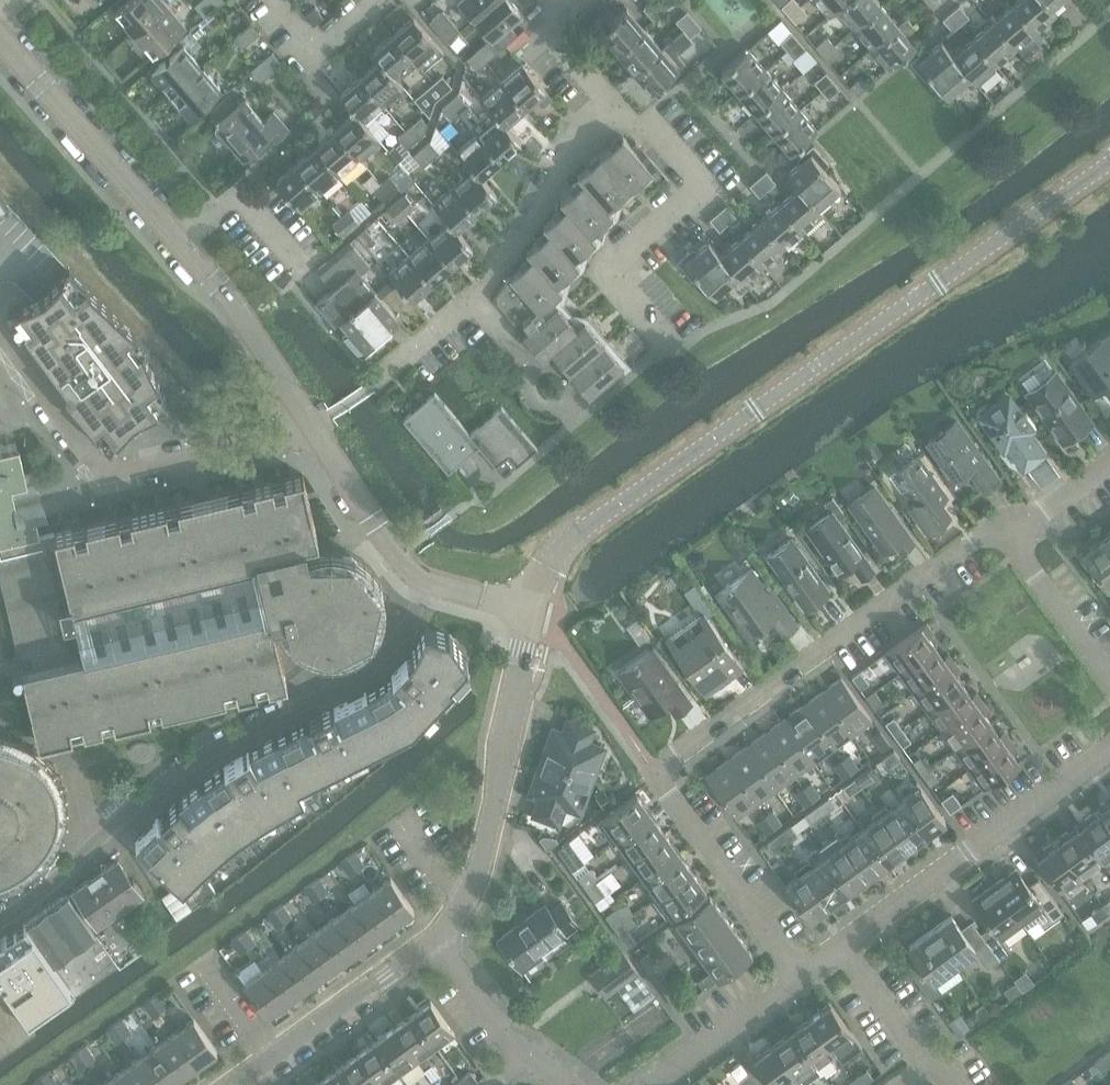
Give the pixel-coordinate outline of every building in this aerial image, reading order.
[(115,10),(133,31),(167,2),(165,0),(127,0),(115,10)] [(193,6),(203,18),(225,0),(201,0),(193,6)] [(474,19),(496,0),(458,0),(474,19)] [(522,13),(511,0),(496,0),(474,19),(490,38),(486,42),(495,53),(517,35),(508,25),(522,13)] [(665,0),(653,0),(651,1),(661,13),(670,6),(665,0)] [(781,6),(788,14),(799,4),(796,0),(788,0),(781,6)] [(829,15),(837,8),(837,7),(845,0),(816,0),(829,15)] [(837,8),(854,28),(881,5),(876,0),(845,0),(837,7),(837,8)] [(1049,5),(1044,0),(1018,0),(1013,5),(1036,31),(1056,13),(1049,5)] [(643,9),(653,20),(661,13),(651,1),(643,9)] [(186,24),(167,3),(167,2),(133,31),(152,53),(186,24)] [(795,23),(807,13),(799,4),(788,14),(795,23)] [(904,18),(897,24),(881,5),(854,28),(871,47),(905,19),(904,18)] [(959,5),(951,12),(961,23),(969,17),(959,5)] [(993,22),(1016,48),(1036,31),(1013,5),(993,22)] [(323,17),(314,7),(305,16),(313,26),(323,17)] [(626,7),(599,30),(617,51),(644,28),(626,7)] [(447,42),(460,30),(442,10),(429,21),(447,42)] [(687,11),(675,21),(682,29),(694,19),(687,11)] [(951,12),(942,19),(953,31),(961,23),(951,12)] [(443,52),(436,44),(413,17),(394,34),(416,61),(423,70),(443,52)] [(690,37),(701,28),(694,19),(682,29),(690,38),(690,37)] [(913,26),(908,20),(905,19),(871,47),(865,53),(867,56),(872,58),(877,54),(889,68),(915,45),(906,35),(913,29),(913,26)] [(996,65),(1016,48),(993,22),(974,39),(996,65)] [(198,23),(189,30),(197,40),(206,32),(198,23)] [(252,23),(234,38),(242,48),(260,33),(252,23)] [(644,28),(617,51),(634,71),(661,48),(644,28)] [(517,35),(514,37),(521,44),(530,36),(524,29),(517,35)] [(682,29),(661,48),(634,71),(652,91),(685,63),(677,54),(693,41),(690,37),(690,38),(682,29)] [(799,40),(791,32),(780,42),(787,50),(799,40)] [(396,78),(416,61),(394,34),(373,53),(380,61),(380,60),(396,79),(396,78)] [(834,45),(827,36),(815,46),(822,55),(834,45)] [(975,83),(996,65),(974,39),(954,55),(954,56),(969,74),(969,75),(975,83)] [(788,64),(806,49),(799,40),(787,50),(781,55),(788,64)] [(921,75),(926,81),(931,77),(947,96),(948,96),(959,86),(958,84),(969,75),(969,74),(954,56),(954,55),(942,41),(925,56),(921,51),(909,62),(921,75)] [(495,53),(486,42),(476,50),(486,61),(495,53)] [(184,44),(151,71),(170,93),(202,65),(184,44)] [(822,55),(830,63),(841,54),(834,45),(822,55)] [(748,48),(721,71),(738,92),(765,69),(748,48)] [(466,59),(476,70),(486,61),(476,50),(466,59)] [(272,52),(250,71),(260,82),(282,64),(272,52)] [(380,60),(380,61),(361,77),(384,105),(404,87),(396,78),(396,79),(380,60)] [(552,98),(522,63),(502,80),(525,107),(534,99),(539,105),(544,105),(552,98)] [(189,115),(221,87),(202,65),(170,93),(189,115)] [(755,112),(782,89),(765,69),(738,92),(755,112)] [(833,80),(826,72),(814,82),(821,90),(833,80)] [(856,82),(849,74),(843,79),(857,95),(869,85),(861,77),(856,82)] [(504,124),(505,124),(525,107),(502,80),(498,75),(488,83),(493,88),(481,98),(490,108),(497,116),(504,124)] [(453,88),(443,76),(435,83),(445,94),(453,88)] [(381,124),(373,114),(384,105),(361,77),(340,95),(355,113),(356,113),(364,122),(365,122),(373,131),(381,124)] [(840,89),(833,80),(821,90),(828,99),(840,89)] [(434,104),(436,102),(445,94),(435,83),(426,90),(414,100),(429,117),(434,104)] [(755,112),(772,132),(799,109),(782,89),(755,112)] [(274,111),(264,120),(245,99),(239,104),(229,93),(209,111),(218,122),(215,124),(244,158),(270,135),(275,142),(290,130),(274,111)] [(479,118),(458,93),(450,100),(460,112),(477,133),(500,160),(521,143),(505,124),(504,124),(497,116),(490,108),(479,118)] [(450,100),(441,108),(451,119),(460,112),(450,100)] [(772,132),(790,153),(817,130),(799,109),(772,132)] [(356,113),(355,113),(336,130),(359,157),(380,139),(373,131),(365,122),(364,122),(356,113)] [(421,117),(414,123),(406,130),(415,142),(424,135),(427,124),(421,117)] [(359,157),(336,130),(316,147),(339,174),(347,183),(367,166),(359,157)] [(398,137),(407,149),(415,142),(406,130),(398,137)] [(500,160),(477,133),(457,150),(473,169),(473,168),(480,177),(481,176),(500,160)] [(523,335),(544,317),(538,311),(540,310),(562,290),(556,284),(579,265),(574,259),(596,240),(590,234),(613,215),(607,208),(652,170),(623,136),(577,175),(582,181),(560,200),(565,207),(543,226),(548,232),(525,251),(531,258),(510,276),(493,300),(512,322),(516,326),(523,335)] [(431,159),(439,152),(429,140),(421,147),(431,159)] [(395,145),(389,150),(398,161),(404,156),(395,145)] [(816,205),(817,205),(827,196),(829,198),(838,190),(822,171),(829,164),(813,145),(801,155),(804,159),(788,173),(800,188),(801,187),(816,205)] [(316,147),(296,165),(319,192),(339,174),(316,147)] [(412,155),(423,167),(431,159),(421,147),(412,155)] [(275,182),(299,209),(319,192),(296,165),(275,182)] [(473,168),(473,169),(453,185),(476,212),(497,195),(481,176),(480,177),(473,168)] [(766,171),(758,178),(768,189),(773,195),(780,190),(774,184),(776,183),(766,171)] [(400,187),(390,175),(381,183),(391,195),(400,187)] [(758,178),(749,185),(759,197),(768,189),(758,178)] [(373,190),(383,202),(391,195),(381,183),(373,190)] [(472,248),(456,230),(476,212),(453,185),(433,202),(472,248)] [(13,205),(0,187),(0,214),(13,205)] [(824,213),(817,205),(816,205),(801,187),(800,188),(780,205),(803,231),(824,213)] [(406,212),(415,205),(405,194),(397,201),(406,212)] [(388,208),(398,220),(406,212),(397,201),(388,208)] [(433,202),(449,221),(429,238),(452,265),(472,248),(433,202)] [(736,217),(726,205),(718,212),(728,224),(736,217)] [(783,248),(803,231),(780,205),(761,221),(783,248)] [(360,221),(350,210),(341,217),(351,229),(360,221)] [(719,231),(728,224),(718,212),(709,219),(719,231)] [(341,217),(333,224),(342,236),(351,229),(341,217)] [(763,264),(783,248),(761,221),(741,238),(763,264)] [(365,246),(374,238),(365,228),(356,235),(365,246)] [(452,265),(429,238),(409,255),(431,282),(452,265)] [(742,283),(763,264),(741,238),(720,256),(735,274),(742,283)] [(342,281),(317,302),(336,324),(341,320),(341,319),(374,291),(360,274),(370,265),(349,241),(326,262),(342,281)] [(724,284),(735,274),(720,256),(709,242),(691,256),(688,252),(676,262),(687,275),(693,282),(699,277),(714,296),(726,286),(724,284)] [(388,273),(411,300),(431,282),(409,255),(388,273)] [(43,297),(9,313),(108,448),(130,426),(135,434),(145,424),(140,418),(168,404),(134,334),(134,333),(135,332),(69,269),(43,297)] [(341,320),(364,347),(398,318),(374,291),(341,319),(341,320)] [(584,320),(576,328),(557,305),(544,317),(523,335),(543,358),(551,351),(589,396),(624,366),(584,320)] [(1071,361),(1093,392),(1104,384),(1109,393),(1109,332),(1071,361)] [(1055,372),(1027,392),(1063,442),(1091,421),(1055,372)] [(501,406),(469,433),(434,391),(402,418),(448,472),(457,464),(466,474),(477,465),(468,455),(479,446),(496,466),(497,464),(506,474),(537,448),(501,406)] [(1023,411),(1021,412),(1020,412),(1009,396),(990,410),(994,416),(985,423),(1004,449),(1008,446),(1023,466),(1043,452),(1022,424),(1026,421),(1027,421),(1027,420),(1028,418),(1028,417),(1028,416),(1028,415),(1027,414),(1026,413),(1025,412),(1023,411)] [(999,479),(956,421),(928,442),(954,477),(968,467),(984,490),(999,479)] [(39,537),(35,517),(19,521),(11,488),(27,484),(19,451),(0,455),(0,546),(39,537)] [(918,457),(917,456),(889,477),(900,493),(905,490),(914,503),(910,506),(927,531),(949,515),(939,501),(946,496),(925,467),(932,463),(924,453),(918,457)] [(303,475),(302,474),(39,537),(0,546),(0,576),(24,675),(23,675),(31,709),(38,742),(287,683),(272,621),(286,618),(290,635),(291,636),(330,654),(331,654),(370,636),(370,634),(380,593),(379,591),(352,558),(351,558),(309,558),(305,543),(318,540),(312,513),(303,475)] [(900,551),(913,541),(874,487),(849,505),(883,551),(895,543),(900,551)] [(874,570),(838,520),(845,515),(832,497),(824,503),(830,512),(807,529),(838,571),(850,563),(861,579),(874,570)] [(1101,540),(1109,552),(1109,533),(1101,540)] [(767,556),(772,563),(804,608),(829,590),(796,545),(791,538),(767,556)] [(1101,540),(1082,554),(1107,588),(1109,586),(1109,552),(1101,540)] [(747,634),(771,617),(784,635),(796,626),(764,581),(761,584),(750,569),(718,592),(747,634)] [(666,639),(704,692),(742,665),(704,612),(666,639)] [(926,623),(885,653),(900,673),(935,647),(928,636),(933,632),(926,623)] [(156,821),(135,843),(199,902),(215,890),(206,879),(199,869),(221,848),(237,835),(256,822),(272,812),(303,794),(298,784),(319,773),(341,762),(409,728),(413,727),(454,683),(451,680),(467,662),(439,635),(426,628),(415,649),(411,655),(391,677),(366,692),(363,694),(347,702),(333,709),(309,721),(309,719),(306,721),(307,722),(274,738),(249,752),(224,767),(200,784),(178,802),(162,816),(162,817),(159,820),(157,818),(155,820),(156,821)] [(948,653),(943,657),(935,647),(900,673),(914,692),(955,662),(948,653)] [(651,650),(620,672),(650,714),(668,701),(676,713),(689,703),(651,650)] [(955,675),(961,671),(955,662),(914,692),(928,711),(963,686),(955,675)] [(851,677),(860,689),(869,684),(860,671),(851,677)] [(852,734),(872,720),(841,677),(821,692),(852,734)] [(976,692),(971,696),(963,686),(928,711),(942,730),(982,701),(976,692)] [(875,709),(883,703),(874,690),(866,697),(875,709)] [(821,692),(802,706),(833,748),(852,734),(821,692)] [(983,713),(988,709),(982,701),(942,730),(955,750),(991,724),(983,713)] [(802,706),(783,719),(814,762),(833,748),(802,706)] [(893,717),(885,723),(894,735),(902,729),(893,717)] [(563,732),(553,728),(540,761),(592,780),(604,747),(589,741),(593,729),(568,719),(563,732)] [(783,719),(763,733),(794,776),(814,762),(783,719)] [(1004,730),(998,734),(991,724),(955,750),(969,769),(1010,739),(1004,730)] [(902,747),(911,741),(902,729),(894,735),(902,747)] [(880,732),(872,738),(881,751),(890,745),(880,732)] [(763,733),(744,747),(775,790),(794,776),(763,733)] [(1011,752),(1016,748),(1010,739),(969,769),(983,788),(1019,762),(1011,752)] [(2,878),(7,876),(12,873),(16,871),(23,867),(28,863),(31,860),(35,857),(38,854),(41,850),(43,847),(47,843),(49,840),(50,837),(52,833),(53,831),(55,826),(56,822),(57,819),(58,815),(58,812),(58,807),(58,804),(58,800),(58,797),(57,792),(55,788),(54,783),(52,781),(50,777),(49,774),(46,770),(42,765),(38,761),(34,758),(31,755),(28,753),(24,751),(19,748),(11,745),(3,743),(0,742),(0,878),(2,878)] [(775,790),(744,747),(725,761),(756,804),(775,790)] [(888,767),(899,759),(893,750),(881,759),(888,767)] [(859,767),(849,754),(841,760),(851,773),(859,767)] [(921,755),(912,761),(922,774),(930,768),(921,755)] [(841,760),(833,766),(842,779),(851,773),(841,760)] [(564,807),(580,813),(592,780),(540,761),(528,794),(539,798),(532,815),(558,825),(564,807)] [(705,775),(736,818),(756,804),(725,761),(705,775)] [(930,785),(938,779),(930,768),(922,774),(930,785)] [(873,778),(867,769),(855,778),(861,787),(873,778)] [(842,787),(849,796),(861,787),(855,778),(842,787)] [(812,801),(820,795),(811,782),(803,788),(812,801)] [(909,788),(913,792),(901,801),(925,836),(945,821),(917,782),(909,788)] [(794,793),(804,807),(812,801),(803,788),(794,793)] [(596,797),(603,807),(611,801),(604,791),(596,797)] [(961,804),(952,792),(941,800),(950,812),(961,804)] [(636,794),(597,822),(611,842),(616,839),(650,814),(636,794)] [(834,806),(828,797),(816,806),(822,814),(834,806)] [(1096,810),(1109,829),(1109,800),(1096,810)] [(888,810),(885,806),(878,811),(906,850),(925,836),(901,801),(888,810)] [(804,815),(810,823),(822,814),(816,806),(804,815)] [(782,823),(772,810),(764,815),(774,829),(782,823)] [(1096,810),(1075,825),(1101,860),(1109,854),(1109,829),(1096,810)] [(871,816),(875,820),(862,829),(887,863),(906,850),(878,811),(871,816)] [(624,851),(620,854),(625,861),(664,833),(650,814),(616,839),(624,851)] [(757,821),(766,834),(774,829),(764,815),(757,821)] [(796,834),(790,825),(778,834),(784,843),(796,834)] [(1101,860),(1075,825),(1055,840),(1084,880),(1091,875),(1088,870),(1101,860)] [(850,838),(847,833),(840,838),(868,877),(887,863),(862,829),(850,838)] [(643,878),(678,852),(664,833),(625,861),(630,868),(634,865),(643,878)] [(766,843),(772,851),(784,843),(778,834),(766,843)] [(818,850),(824,858),(849,891),(868,877),(840,838),(839,839),(838,836),(818,850)] [(1074,880),(1078,885),(1084,880),(1055,840),(1034,855),(1060,890),(1074,880)] [(569,842),(557,851),(572,870),(584,862),(569,842)] [(357,871),(365,865),(356,852),(347,857),(357,871)] [(652,890),(648,893),(653,899),(692,872),(678,852),(643,878),(652,890)] [(347,857),(341,862),(350,876),(357,871),(347,857)] [(812,866),(808,861),(801,866),(830,905),(849,891),(824,858),(812,866)] [(88,911),(86,912),(96,926),(92,928),(117,964),(118,965),(118,966),(145,947),(145,945),(120,910),(130,903),(132,906),(140,901),(138,897),(143,894),(133,879),(131,880),(117,860),(74,890),(88,911)] [(586,890),(611,872),(618,866),(616,864),(609,869),(608,868),(596,876),(591,868),(587,871),(587,870),(577,877),(586,890)] [(785,885),(810,920),(830,905),(801,866),(795,871),(798,876),(785,885)] [(1028,886),(1015,869),(994,884),(1022,923),(1042,908),(1052,921),(1063,913),(1038,878),(1028,886)] [(613,876),(611,872),(586,890),(600,909),(610,901),(605,893),(605,894),(603,892),(606,889),(602,884),(613,876)] [(667,919),(706,891),(692,872),(653,899),(667,919)] [(321,897),(329,891),(320,877),(311,883),(321,897)] [(395,923),(413,910),(391,878),(372,891),(395,923)] [(311,883),(304,888),(314,902),(321,897),(311,883)] [(1011,951),(1001,938),(1022,923),(994,884),(972,900),(991,926),(980,933),(999,959),(1011,951)] [(376,936),(395,923),(372,891),(353,904),(376,936)] [(26,923),(75,993),(96,978),(117,964),(92,928),(68,894),(46,909),(39,914),(26,923)] [(752,954),(709,895),(675,920),(711,970),(697,981),(703,989),(752,954)] [(548,910),(544,904),(498,938),(522,970),(541,955),(539,952),(568,930),(570,933),(580,926),(561,901),(548,910)] [(284,923),(293,917),(283,903),(275,909),(284,923)] [(358,949),(376,936),(353,904),(335,917),(358,949)] [(1097,922),(1109,913),(1103,905),(1091,914),(1097,922)] [(617,907),(605,916),(613,927),(625,918),(617,907)] [(275,909),(268,914),(277,928),(284,923),(275,909)] [(977,929),(966,937),(951,915),(930,931),(955,965),(976,950),(983,961),(994,953),(999,959),(980,933),(977,929)] [(340,962),(358,949),(335,917),(317,930),(340,962)] [(622,922),(626,919),(625,918),(613,927),(622,938),(630,946),(637,941),(622,922)] [(0,941),(0,977),(2,979),(10,991),(26,1013),(33,1023),(34,1025),(35,1026),(42,1021),(77,996),(75,993),(26,923),(26,924),(14,932),(0,941)] [(248,949),(256,943),(247,929),(238,935),(248,949)] [(317,930),(299,943),(322,975),(340,962),(317,930)] [(931,999),(942,991),(934,981),(955,965),(930,931),(908,946),(924,967),(913,975),(931,999)] [(238,935),(231,940),(241,954),(248,949),(238,935)] [(304,988),(322,975),(299,943),(281,956),(304,988)] [(591,975),(598,985),(607,996),(617,988),(639,972),(623,951),(591,975)] [(648,952),(639,958),(648,970),(656,964),(648,952)] [(286,1002),(304,988),(281,956),(262,969),(286,1002)] [(670,983),(656,964),(648,970),(661,989),(670,983)] [(262,969),(243,983),(267,1015),(286,1002),(262,969)] [(617,988),(634,1011),(656,996),(639,972),(617,988)] [(5,1047),(35,1026),(34,1025),(33,1023),(26,1013),(10,991),(2,979),(0,977),(0,1051),(5,1047)] [(1015,982),(1004,991),(1010,999),(1021,991),(1015,982)] [(684,1003),(670,983),(661,989),(667,997),(676,1009),(684,1003)] [(159,1011),(168,1005),(159,992),(150,998),(159,1011)] [(150,998),(143,1004),(152,1016),(159,1011),(150,998)] [(454,1034),(430,1001),(412,1014),(436,1048),(454,1034)] [(854,1036),(830,1003),(811,1017),(838,1055),(845,1050),(841,1046),(854,1036)] [(978,1022),(989,1015),(981,1004),(975,1008),(974,1016),(978,1022)] [(436,1048),(412,1014),(394,1028),(418,1060),(419,1060),(425,1069),(431,1065),(432,1064),(426,1055),(436,1048)] [(965,1032),(969,1029),(960,1016),(949,1024),(958,1037),(965,1032)] [(834,1064),(831,1060),(838,1055),(811,1017),(791,1031),(816,1065),(822,1073),(834,1064)] [(123,1037),(131,1032),(121,1018),(114,1024),(123,1037)] [(198,1064),(217,1051),(193,1019),(175,1032),(198,1064)] [(114,1024),(106,1029),(115,1043),(123,1037),(114,1024)] [(418,1060),(394,1028),(376,1041),(400,1074),(418,1060)] [(816,1065),(791,1031),(772,1045),(800,1083),(799,1084),(800,1084),(806,1084),(822,1073),(816,1065)] [(175,1032),(156,1045),(179,1077),(198,1064),(175,1032)] [(376,1041),(357,1054),(380,1084),(384,1084),(400,1074),(376,1041)] [(87,1063),(95,1058),(85,1044),(77,1050),(87,1063)] [(179,1077),(156,1045),(138,1058),(157,1084),(169,1084),(179,1077)] [(789,1084),(790,1084),(797,1084),(799,1084),(800,1083),(772,1045),(752,1060),(771,1084),(787,1084),(789,1084)] [(77,1050),(69,1055),(79,1069),(87,1063),(77,1050)] [(1109,1050),(1102,1056),(1109,1067),(1109,1066),(1109,1051),(1109,1050)] [(357,1054),(339,1067),(352,1084),(380,1084),(357,1054)] [(1094,1062),(1102,1072),(1109,1067),(1102,1056),(1094,1062)] [(138,1058),(120,1071),(130,1084),(157,1084),(138,1058)] [(431,1065),(425,1069),(433,1079),(439,1075),(431,1065)] [(339,1067),(321,1080),(325,1084),(352,1084),(339,1067)] [(855,1078),(860,1084),(863,1084),(873,1078),(867,1069),(855,1078)] [(49,1070),(41,1076),(47,1084),(56,1084),(58,1084),(49,1070)] [(120,1071),(102,1084),(130,1084),(120,1071)] [(460,1081),(463,1084),(471,1084),(477,1081),(471,1073),(460,1081)] [(741,1080),(745,1084),(757,1084),(749,1074),(741,1080)] [(36,1084),(47,1084),(41,1076),(33,1081),(36,1084)]
